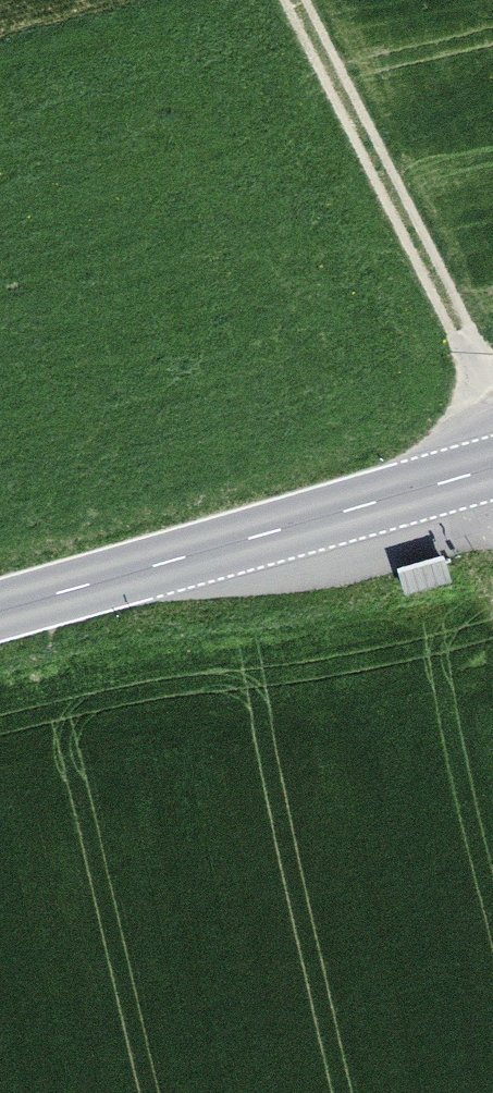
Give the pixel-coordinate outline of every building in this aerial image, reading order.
[(443,545),(396,560),(406,592),(453,577),(443,545)]
